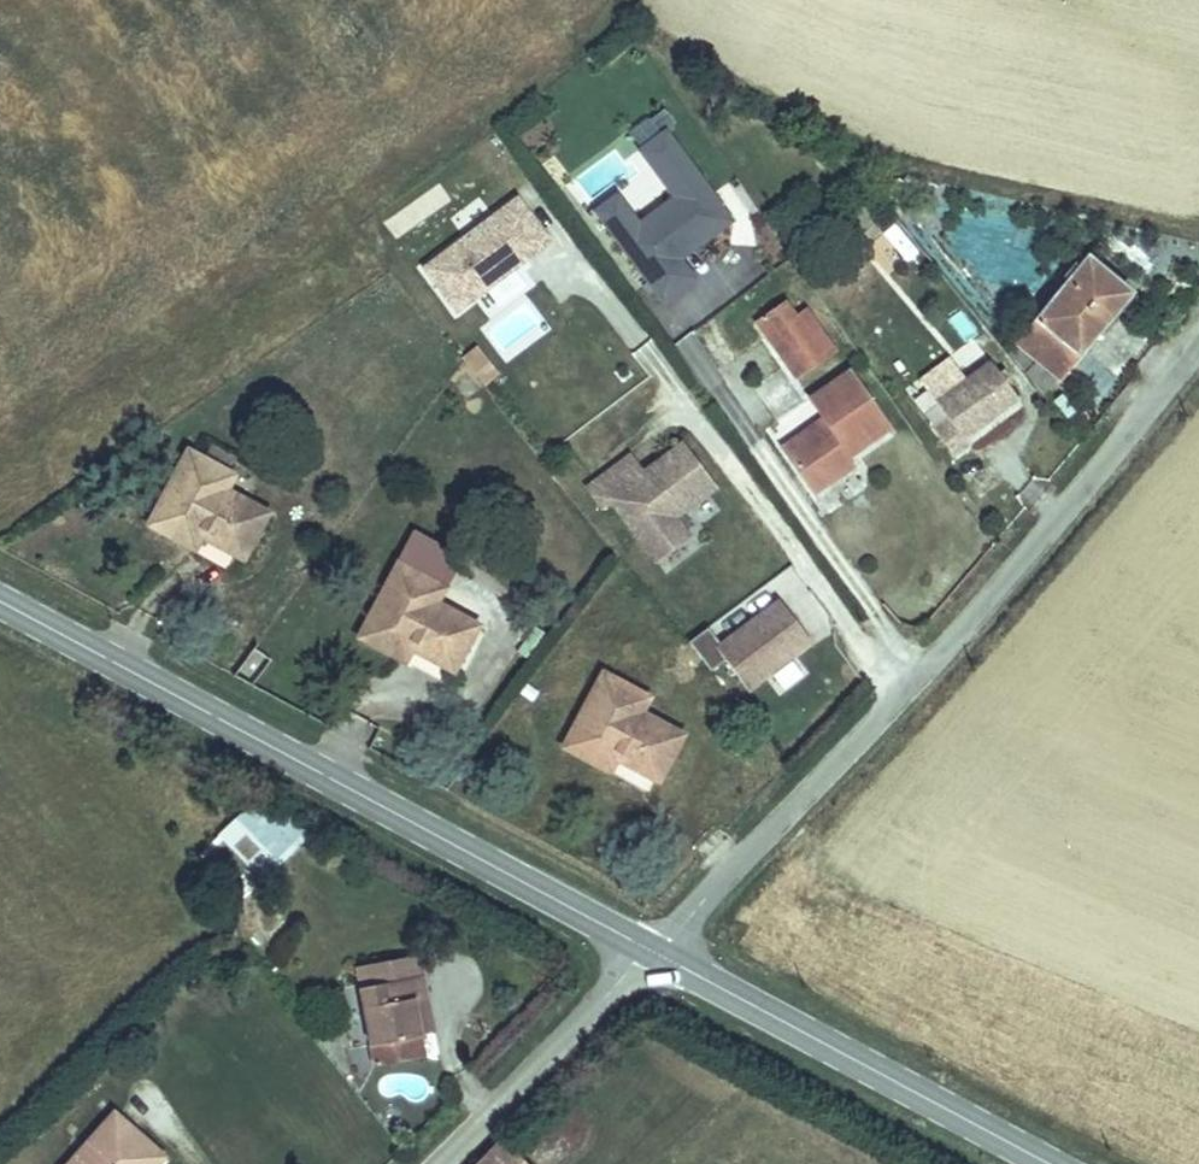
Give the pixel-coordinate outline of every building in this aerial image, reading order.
[(665,128),(638,150),(672,197),(638,221),(617,194),(593,211),(662,304),(697,280),(680,261),(732,222),(665,128)] [(441,188),(384,220),(393,237),(450,205),(441,188)] [(519,202),(427,271),(459,313),(550,244),(519,202)] [(709,264),(736,296),(765,273),(738,240),(709,264)] [(1134,307),(1093,271),(1027,347),(1067,384),(1134,307)] [(486,332),(505,360),(547,332),(527,303),(486,332)] [(963,308),(948,316),(962,342),(976,335),(963,308)] [(812,310),(773,338),(799,376),(838,348),(812,310)] [(477,343),(460,356),(483,386),(500,373),(477,343)] [(938,395),(925,404),(964,460),(978,450),(974,445),(1027,406),(999,366),(945,405),(938,395)] [(839,428),(798,457),(825,495),(863,468),(855,458),(895,429),(853,369),(815,397),(832,419),(839,428)] [(792,448),(798,457),(839,428),(832,419),(792,448)] [(622,467),(592,491),(605,509),(614,502),(659,561),(691,537),(676,518),(716,488),(684,447),(646,475),(646,476),(635,484),(622,467)] [(634,459),(622,467),(635,484),(646,476),(646,475),(634,459)] [(146,527),(190,550),(192,551),(196,539),(241,561),(262,519),(217,495),(224,482),(183,461),(146,527)] [(361,640),(405,664),(412,651),(451,671),(473,628),(432,609),(440,594),(399,572),(361,640)] [(707,630),(690,643),(709,670),(725,657),(750,692),(810,646),(776,602),(718,645),(707,630)] [(256,682),(267,654),(248,647),(237,675),(256,682)] [(663,778),(684,737),(641,715),(649,700),(610,679),(571,750),(613,771),(620,757),(663,778)] [(235,824),(221,840),(247,865),(262,850),(235,824)] [(247,865),(221,840),(198,863),(241,904),(263,882),(247,865)] [(423,975),(360,987),(369,1046),(422,1036),(415,1000),(428,997),(423,975)] [(159,1162),(117,1125),(82,1163),(157,1163),(159,1162)] [(480,1163),(528,1163),(503,1140),(480,1163)]
